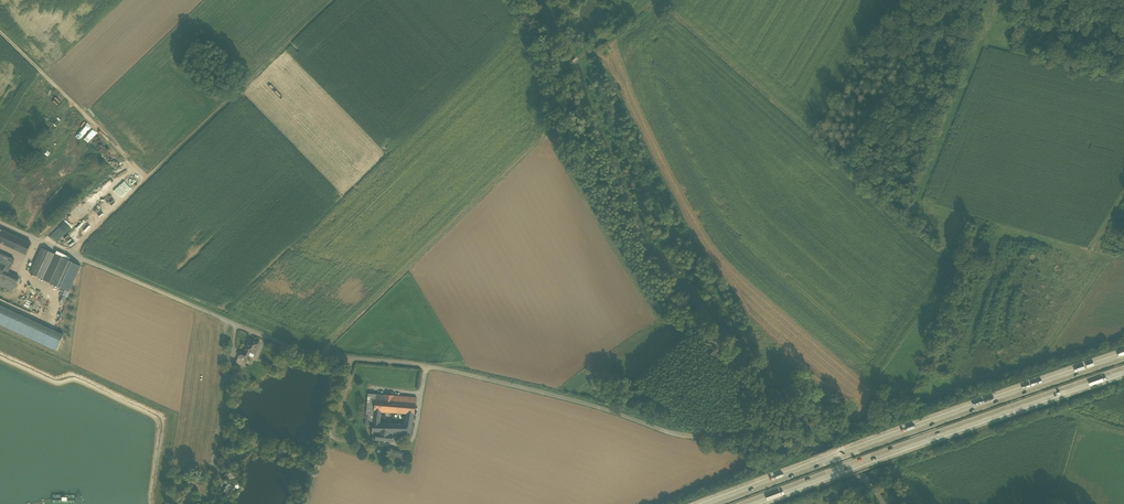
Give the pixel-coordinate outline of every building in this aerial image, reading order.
[(81,127),(80,128),(85,133),(90,128),(80,117),(76,121),(81,127)] [(83,224),(64,244),(69,249),(89,229),(83,224)] [(30,255),(35,243),(5,229),(0,241),(30,255)] [(44,248),(32,273),(69,291),(81,266),(44,248)] [(15,293),(22,276),(12,271),(18,258),(0,249),(0,286),(15,293)] [(63,335),(0,307),(0,325),(56,350),(63,335)] [(259,343),(250,339),(245,350),(246,350),(250,352),(254,354),(259,343)] [(249,355),(250,352),(246,350),(244,353),(240,351),(238,356),(247,359),(249,355)] [(236,361),(245,365),(247,359),(238,356),(236,361)] [(372,426),(374,411),(381,412),(406,414),(414,415),(416,398),(368,394),(365,425),(372,426)] [(404,424),(380,423),(381,412),(374,411),(372,426),(371,433),(376,434),(375,440),(392,442),(393,434),(411,434),(414,415),(406,414),(404,424)] [(390,449),(386,461),(402,466),(406,454),(390,449)] [(234,486),(229,483),(222,493),(227,496),(234,486)]
